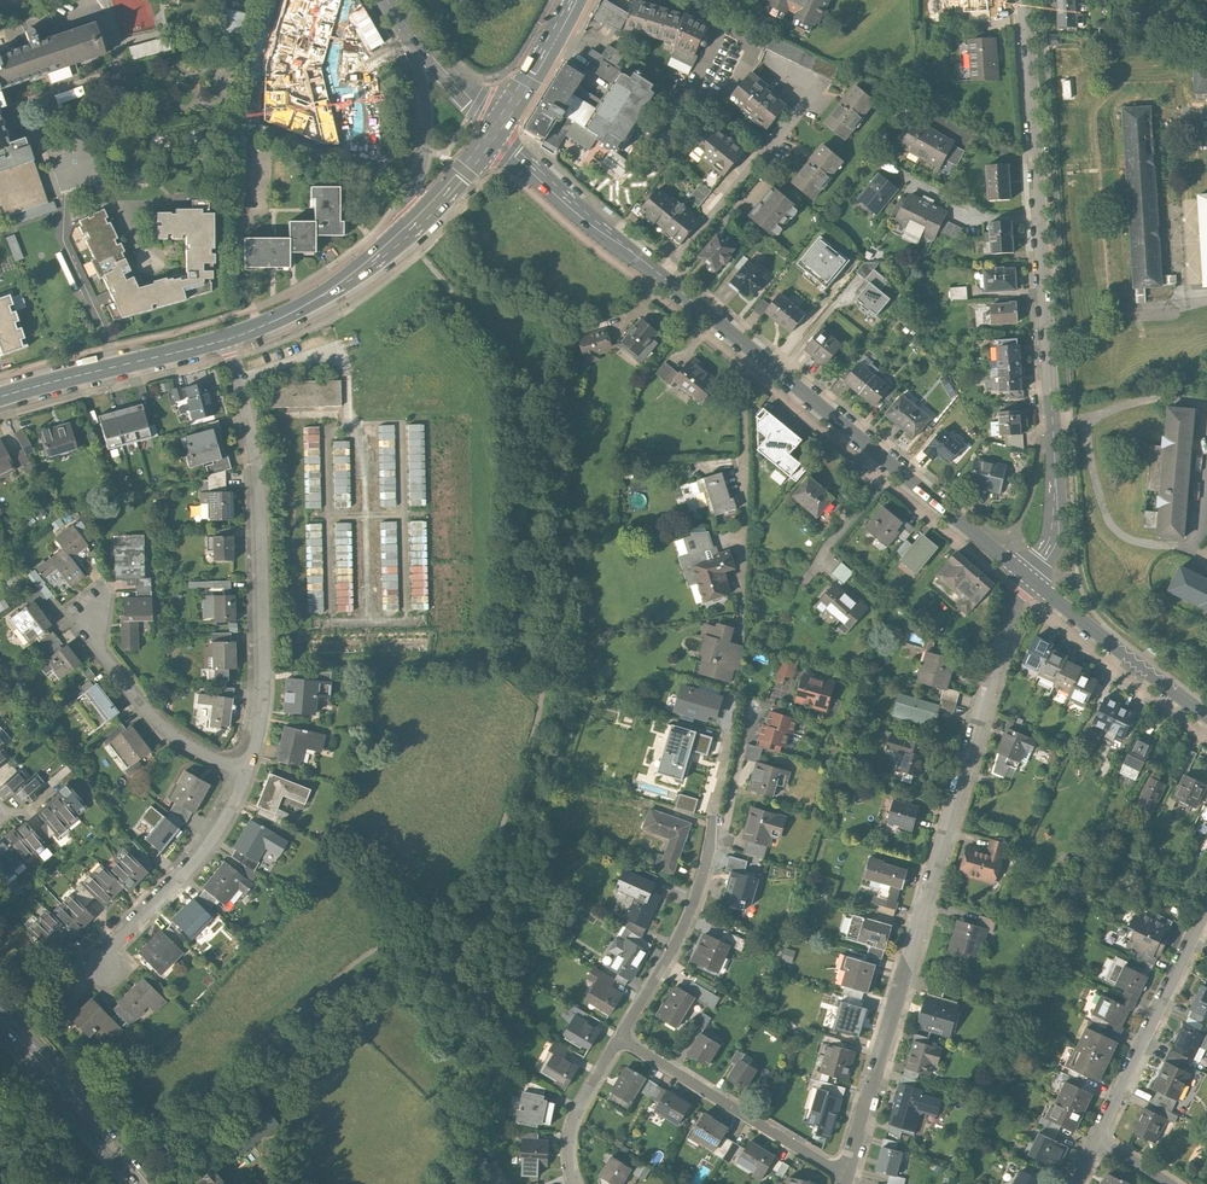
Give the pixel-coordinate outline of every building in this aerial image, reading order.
[(265,65),(264,121),(324,145),(340,145),(322,70),(342,0),(283,0),(265,65)] [(786,14),(796,18),(793,24),(810,32),(815,23),(818,24),(830,1),(828,0),(769,0),(771,1),(766,11),(783,20),(786,14)] [(605,2),(595,22),(624,34),(631,16),(605,2)] [(640,7),(635,5),(631,16),(624,34),(675,48),(671,58),(673,59),(693,69),(709,37),(712,29),(689,17),(641,5),(640,7)] [(1076,5),(1058,6),(1058,27),(1067,27),(1078,26),(1085,26),(1085,14),(1076,15),(1076,5)] [(223,27),(243,32),(249,12),(229,6),(223,27)] [(968,14),(970,40),(983,39),(982,14),(968,14)] [(737,20),(734,26),(744,38),(767,49),(773,37),(737,20)] [(105,54),(94,24),(38,44),(30,46),(0,56),(0,90),(105,54)] [(26,35),(30,46),(38,44),(34,33),(31,33),(29,33),(26,35)] [(1060,36),(1049,36),(1049,45),(1060,45),(1060,36)] [(160,37),(130,45),(133,58),(164,50),(160,37)] [(840,69),(773,37),(767,49),(834,81),(840,69)] [(983,39),(970,40),(972,81),(996,79),(994,38),(983,39)] [(751,48),(738,42),(730,62),(726,68),(718,80),(729,87),(737,76),(741,70),(749,54),(751,48)] [(592,50),(587,59),(599,67),(603,61),(616,69),(625,55),(609,45),(602,56),(592,50)] [(693,69),(673,59),(669,66),(689,76),(693,69)] [(616,69),(603,61),(599,67),(595,73),(611,83),(618,70),(616,69)] [(597,140),(613,151),(618,155),(656,94),(652,91),(655,86),(636,74),(632,79),(620,72),(601,101),(579,88),(586,75),(566,63),(526,127),(528,133),(544,143),(542,145),(554,153),(566,136),(590,150),(597,140)] [(1206,92),(1206,63),(1196,63),(1197,92),(1206,92)] [(752,75),(731,101),(769,131),(787,109),(766,92),(769,88),(752,75)] [(855,86),(824,123),(846,141),(877,104),(855,86)] [(7,217),(42,205),(28,164),(33,162),(25,138),(10,143),(0,114),(0,196),(7,217)] [(917,123),(903,148),(941,169),(946,160),(953,147),(955,144),(917,123)] [(745,153),(713,126),(694,150),(725,176),(745,153)] [(823,147),(792,185),(813,202),(844,164),(823,147)] [(964,152),(953,147),(946,160),(956,166),(964,152)] [(613,151),(604,163),(621,176),(630,164),(618,155),(613,151)] [(882,162),(879,168),(893,175),(897,169),(882,162)] [(1008,165),(988,166),(990,199),(1010,198),(1008,165)] [(897,191),(879,175),(859,200),(877,215),(897,191)] [(711,190),(701,182),(685,203),(695,211),(711,190)] [(315,222),(315,236),(342,236),(342,223),(339,223),(339,188),(311,188),(311,199),(315,199),(315,222)] [(799,207),(775,188),(751,219),(774,238),(799,207)] [(700,221),(659,189),(638,215),(679,247),(700,221)] [(947,214),(910,195),(908,200),(898,220),(896,224),(907,229),(902,238),(917,246),(922,237),(933,242),(938,232),(947,214)] [(1197,197),(1203,290),(1206,290),(1206,196),(1197,197)] [(891,217),(898,220),(908,200),(901,197),(896,207),(891,217)] [(209,200),(191,200),(191,210),(202,210),(202,214),(209,214),(209,200)] [(885,214),(891,217),(896,207),(890,204),(885,214)] [(203,283),(203,280),(210,280),(213,280),(213,271),(203,271),(203,264),(212,264),(215,264),(214,254),(211,254),(210,250),(214,250),(214,214),(209,214),(202,214),(202,210),(191,210),(175,210),(176,214),(170,214),(170,213),(157,214),(157,220),(157,223),(161,223),(161,226),(157,227),(157,240),(167,240),(167,235),(172,235),(172,239),(182,239),(182,236),(186,236),(186,246),(189,246),(189,250),(186,250),(186,273),(187,273),(187,279),(181,281),(180,278),(173,280),(172,278),(166,280),(166,278),(152,282),(153,284),(138,288),(132,277),(126,280),(123,275),(130,272),(121,254),(124,252),(120,243),(117,245),(115,240),(118,239),(110,222),(107,224),(105,219),(108,218),(104,209),(92,215),(92,217),(89,218),(88,217),(85,218),(79,221),(81,225),(78,227),(82,235),(86,234),(89,238),(85,240),(94,259),(90,260),(91,261),(97,274),(100,280),(103,278),(115,303),(122,318),(126,317),(152,310),(151,306),(156,304),(157,309),(186,301),(186,298),(183,288),(203,283)] [(963,221),(947,214),(938,232),(955,240),(963,221)] [(150,240),(157,240),(157,227),(161,226),(161,223),(157,223),(157,220),(150,220),(150,240)] [(315,222),(290,222),(289,239),(289,253),(315,253),(315,236),(315,222)] [(1012,223),(990,223),(991,253),(1013,252),(1012,223)] [(8,236),(16,260),(25,256),(17,232),(8,236)] [(740,250),(719,234),(699,259),(720,275),(740,250)] [(832,246),(821,236),(797,264),(807,272),(808,270),(819,279),(818,281),(827,289),(850,261),(839,251),(837,253),(831,247),(832,246)] [(289,239),(244,239),(244,268),(289,269),(289,253),(289,239)] [(769,277),(749,260),(729,284),(748,301),(769,277)] [(97,274),(91,261),(83,265),(89,278),(97,274)] [(1015,271),(986,272),(987,293),(1016,292),(1015,271)] [(210,283),(210,280),(203,280),(203,283),(183,288),(186,298),(188,297),(188,298),(212,292),(211,283),(210,283)] [(892,302),(871,286),(857,304),(878,320),(892,302)] [(966,286),(949,288),(950,301),(967,300),(966,286)] [(808,315),(781,294),(771,306),(766,313),(793,334),(808,315)] [(4,354),(22,347),(19,339),(23,338),(20,330),(16,331),(13,323),(19,321),(15,312),(10,314),(7,307),(12,305),(9,295),(0,299),(0,342),(4,354)] [(992,298),(992,305),(1008,305),(1007,297),(992,298)] [(771,306),(763,299),(754,310),(763,317),(766,313),(771,306)] [(992,305),(991,305),(992,324),(1016,323),(1015,302),(1009,302),(1009,305),(1008,305),(992,305)] [(113,321),(122,318),(115,303),(106,306),(113,321)] [(659,332),(643,319),(630,334),(629,334),(625,339),(626,339),(621,345),(642,362),(657,343),(652,340),(659,332)] [(844,346),(823,329),(805,351),(826,368),(844,346)] [(606,338),(604,331),(580,339),(587,362),(599,359),(597,352),(612,347),(609,337),(606,338)] [(998,346),(999,368),(1021,367),(1019,345),(998,346)] [(719,382),(692,360),(679,376),(675,381),(703,403),(719,382)] [(875,375),(859,362),(843,383),(859,395),(875,375)] [(675,381),(679,376),(665,364),(656,374),(671,386),(675,381)] [(999,368),(1000,391),(1022,389),(1021,367),(999,368)] [(892,388),(875,375),(859,395),(875,408),(892,388)] [(342,379),(268,381),(269,407),(343,404),(342,379)] [(206,383),(186,388),(190,400),(188,401),(190,411),(193,411),(195,420),(214,414),(206,383)] [(916,406),(901,394),(883,417),(898,428),(916,406)] [(142,404),(127,408),(136,442),(151,438),(142,404)] [(1005,404),(1005,412),(1019,411),(1019,404),(1005,404)] [(931,418),(916,406),(898,428),(914,440),(931,418)] [(127,408),(113,412),(122,446),(136,442),(127,408)] [(803,441),(765,409),(758,417),(759,451),(798,483),(807,471),(791,455),(803,441)] [(1005,412),(1000,412),(1001,437),(1006,437),(1023,436),(1022,411),(1019,411),(1005,412)] [(113,412),(98,416),(107,450),(122,446),(113,412)] [(426,506),(423,424),(408,425),(410,506),(426,506)] [(70,426),(50,431),(49,428),(40,431),(47,457),(76,448),(70,426)] [(396,507),(393,426),(378,426),(380,508),(396,507)] [(321,509),(319,427),(304,428),(306,509),(321,509)] [(22,465),(31,461),(27,454),(34,451),(23,428),(15,432),(23,449),(16,452),(22,465)] [(218,428),(185,437),(189,452),(222,443),(218,428)] [(934,461),(939,456),(951,465),(965,449),(942,430),(924,452),(934,461)] [(1023,449),(1023,436),(1006,437),(1006,444),(1023,449)] [(0,439),(0,481),(16,474),(0,439)] [(350,508),(349,441),(333,442),(335,509),(350,508)] [(222,443),(189,452),(193,467),(202,464),(212,462),(226,458),(225,454),(222,443)] [(226,458),(212,462),(212,464),(205,466),(208,475),(225,471),(231,469),(227,453),(225,454),(226,458)] [(1007,464),(975,459),(970,489),(1001,494),(1007,464)] [(225,471),(208,475),(208,493),(222,493),(221,481),(225,481),(225,471)] [(723,474),(698,482),(701,493),(705,492),(713,517),(737,509),(734,499),(731,500),(723,474)] [(835,499),(810,478),(793,497),(818,518),(835,499)] [(629,485),(630,510),(650,510),(649,484),(629,485)] [(208,493),(201,493),(201,504),(210,504),(211,521),(231,520),(231,493),(222,493),(208,493)] [(910,520),(885,500),(866,523),(891,543),(910,520)] [(428,610),(426,521),(410,522),(413,610),(428,610)] [(398,611),(396,522),(381,523),(383,611),(398,611)] [(354,612),(351,523),(336,523),(338,612),(354,612)] [(324,613),(321,524),(306,525),(309,613),(324,613)] [(62,551),(37,570),(46,581),(57,573),(71,591),(84,581),(70,563),(90,548),(73,526),(54,540),(62,551)] [(230,529),(208,530),(208,538),(230,537),(230,529)] [(941,543),(924,529),(901,556),(918,570),(941,543)] [(699,581),(705,601),(729,593),(722,572),(735,568),(730,551),(716,556),(708,533),(691,533),(693,538),(685,540),(690,555),(682,558),(691,584),(699,581)] [(147,581),(145,537),(114,538),(116,582),(136,582),(147,581)] [(208,538),(206,538),(207,551),(213,551),(213,561),(233,561),(232,537),(230,537),(208,538)] [(996,579),(957,547),(929,580),(968,612),(996,579)] [(833,573),(845,583),(854,571),(842,561),(833,573)] [(36,568),(30,573),(43,591),(46,589),(43,586),(47,584),(36,568)] [(1206,620),(1206,585),(1179,573),(1168,600),(1206,620)] [(237,622),(236,589),(232,589),(232,578),(214,579),(215,592),(209,592),(209,599),(203,599),(204,616),(216,615),(216,622),(237,622)] [(871,607),(836,578),(813,606),(848,634),(871,607)] [(136,582),(137,601),(153,601),(152,581),(147,581),(136,582)] [(137,601),(123,602),(124,618),(121,618),(122,654),(140,654),(139,627),(154,627),(153,601),(137,601)] [(54,632),(34,604),(9,622),(29,650),(54,632)] [(705,652),(700,669),(734,679),(744,643),(732,639),(737,623),(717,617),(715,624),(705,620),(702,629),(707,630),(701,651),(705,652)] [(1052,644),(1035,637),(1023,667),(1040,674),(1050,649),(1052,644)] [(238,675),(237,645),(214,646),(215,676),(238,675)] [(958,654),(928,645),(919,677),(949,685),(958,654)] [(1066,656),(1050,649),(1040,674),(1038,679),(1054,685),(1064,660),(1066,656)] [(83,668),(68,650),(46,667),(61,686),(83,668)] [(794,681),(798,661),(782,658),(778,678),(794,681)] [(1083,668),(1064,660),(1054,685),(1053,688),(1072,696),(1081,673),(1083,668)] [(804,670),(795,700),(828,710),(837,680),(804,670)] [(287,672),(284,709),(319,712),(320,693),(332,694),(333,676),(287,672)] [(1087,711),(1099,681),(1081,673),(1072,696),(1069,704),(1087,711)] [(724,697),(683,685),(675,711),(707,721),(709,716),(718,718),(724,697)] [(120,717),(99,687),(73,706),(95,736),(120,717)] [(942,701),(900,689),(892,714),(934,727),(942,701)] [(231,733),(236,702),(198,696),(197,707),(214,710),(211,730),(231,733)] [(1120,703),(1105,697),(1094,725),(1109,731),(1118,709),(1120,703)] [(775,705),(773,713),(787,717),(790,709),(775,705)] [(1123,742),(1134,715),(1118,709),(1109,731),(1107,736),(1123,742)] [(770,712),(766,726),(790,733),(793,734),(797,720),(787,717),(773,713),(770,712)] [(284,722),(276,758),(299,764),(304,746),(323,751),(328,732),(284,722)] [(1036,738),(1003,722),(991,773),(1013,782),(1036,738)] [(763,725),(759,739),(761,740),(782,746),(785,747),(790,733),(766,726),(763,725)] [(658,772),(684,780),(693,750),(708,754),(713,738),(672,726),(658,772)] [(928,740),(891,729),(886,745),(907,751),(901,769),(917,774),(928,740)] [(152,757),(131,730),(109,747),(130,774),(152,757)] [(5,750),(12,744),(2,733),(0,734),(0,755),(5,750)] [(1152,745),(1136,738),(1120,772),(1136,780),(1152,745)] [(782,746),(761,740),(759,748),(763,749),(780,754),(782,746)] [(745,759),(756,762),(759,763),(763,749),(759,748),(749,745),(745,759)] [(15,761),(5,750),(0,755),(0,774),(15,761)] [(759,763),(756,762),(748,790),(773,797),(777,785),(785,788),(790,772),(759,763)] [(214,781),(186,765),(170,794),(197,810),(214,781)] [(312,786),(271,770),(257,804),(277,812),(285,793),(306,802),(312,786)] [(0,791),(0,799),(7,805),(12,800),(30,782),(20,771),(0,791)] [(54,784),(63,776),(59,772),(51,780),(54,784)] [(1152,813),(1166,783),(1149,774),(1134,805),(1152,813)] [(1185,776),(1174,798),(1197,808),(1206,786),(1185,776)] [(21,810),(45,786),(35,777),(30,782),(12,800),(21,810)] [(69,787),(57,797),(59,799),(76,821),(88,811),(69,787)] [(696,812),(700,798),(681,792),(677,806),(696,812)] [(922,803),(895,796),(889,818),(916,826),(922,803)] [(59,799),(49,808),(69,833),(80,825),(76,821),(59,799)] [(673,873),(692,822),(650,806),(642,828),(667,837),(656,867),(673,873)] [(49,808),(38,817),(58,842),(69,833),(49,808)] [(145,829),(165,846),(183,825),(163,808),(145,829)] [(787,818),(752,808),(743,839),(748,841),(767,846),(769,847),(772,836),(781,839),(787,818)] [(289,838),(250,817),(233,848),(257,861),(265,846),(280,854),(289,838)] [(26,828),(16,836),(35,859),(45,850),(26,828)] [(966,842),(957,872),(993,883),(1007,841),(988,835),(984,848),(966,842)] [(16,836),(5,845),(25,867),(35,859),(16,836)] [(767,846),(748,841),(745,853),(763,859),(767,846)] [(0,849),(0,859),(14,876),(25,867),(5,845),(0,849)] [(139,877),(149,867),(129,848),(119,858),(139,877)] [(910,863),(872,851),(865,874),(903,886),(910,863)] [(726,871),(731,872),(744,876),(748,862),(730,857),(726,871)] [(129,888),(139,877),(119,858),(109,869),(124,882),(129,888)] [(4,885),(14,876),(0,859),(0,880),(4,885)] [(248,878),(224,859),(203,884),(226,904),(248,878)] [(113,894),(124,882),(109,869),(103,863),(92,874),(113,894)] [(625,916),(648,927),(664,894),(652,888),(656,879),(625,865),(615,886),(635,896),(625,916)] [(752,904),(759,880),(744,876),(731,872),(722,904),(738,909),(741,901),(752,904)] [(102,905),(113,894),(92,874),(81,885),(102,905)] [(882,894),(883,880),(873,879),(873,885),(878,886),(877,893),(882,894)] [(85,924),(97,912),(77,891),(65,903),(85,924)] [(216,916),(194,895),(173,917),(195,938),(216,916)] [(73,936),(85,924),(65,903),(53,915),(69,931),(73,936)] [(882,904),(880,909),(896,914),(898,909),(882,904)] [(1164,941),(1172,925),(1140,910),(1132,926),(1164,941)] [(59,942),(69,931),(53,915),(49,911),(38,921),(59,942)] [(894,922),(855,911),(848,934),(887,945),(894,922)] [(48,952),(59,942),(38,921),(28,932),(48,952)] [(987,930),(959,921),(950,949),(979,957),(987,930)] [(185,949),(162,926),(137,952),(161,975),(185,949)] [(1157,958),(1164,941),(1132,926),(1124,942),(1157,958)] [(719,971),(733,943),(705,930),(692,958),(719,971)] [(633,981),(651,948),(624,933),(606,966),(633,981)] [(793,962),(797,950),(787,947),(783,958),(793,962)] [(870,991),(877,960),(848,953),(841,984),(870,991)] [(1111,958),(1102,978),(1140,995),(1149,975),(1111,958)] [(592,984),(583,998),(610,1014),(624,992),(612,985),(616,978),(593,964),(584,979),(592,984)] [(169,1000),(143,975),(117,1002),(135,1020),(148,1006),(156,1013),(169,1000)] [(696,996),(675,983),(656,1012),(678,1026),(696,996)] [(1190,1009),(1206,1016),(1206,986),(1201,983),(1190,1009)] [(1097,990),(1087,1010),(1120,1026),(1130,1006),(1097,990)] [(124,1028),(91,994),(80,1005),(67,992),(57,1002),(89,1034),(98,1026),(112,1040),(124,1028)] [(871,1004),(842,996),(833,1028),(862,1036),(871,1004)] [(959,1006),(926,997),(918,1027),(950,1036),(959,1006)] [(602,1026),(576,1011),(563,1032),(588,1048),(602,1026)] [(705,1028),(712,1016),(704,1012),(698,1025),(705,1028)] [(1184,1022),(1171,1048),(1202,1063),(1206,1054),(1206,1033),(1184,1022)] [(1109,1060),(1118,1041),(1083,1024),(1074,1044),(1109,1060)] [(723,1041),(701,1028),(687,1052),(709,1064),(723,1041)] [(537,1070),(564,1088),(584,1057),(556,1040),(537,1070)] [(858,1049),(828,1041),(820,1071),(850,1079),(858,1049)] [(941,1049),(914,1041),(907,1068),(934,1076),(941,1049)] [(1099,1080),(1109,1060),(1074,1044),(1064,1064),(1099,1080)] [(760,1067),(741,1055),(728,1077),(747,1088),(760,1067)] [(1191,1072),(1165,1059),(1151,1087),(1178,1100),(1191,1072)] [(649,1075),(626,1062),(609,1091),(632,1104),(649,1075)] [(1084,1112),(1093,1093),(1062,1079),(1054,1098),(1084,1112)] [(914,1131),(920,1111),(937,1116),(941,1100),(922,1094),(923,1089),(901,1083),(889,1124),(914,1131)] [(833,1137),(845,1093),(812,1084),(800,1128),(833,1137)] [(691,1102),(667,1087),(653,1110),(677,1124),(691,1102)] [(545,1093),(522,1088),(515,1119),(538,1125),(539,1121),(551,1123),(556,1101),(544,1098),(545,1093)] [(1076,1130),(1084,1112),(1054,1098),(1046,1117),(1076,1130)] [(1143,1106),(1131,1130),(1155,1143),(1167,1118),(1143,1106)] [(730,1126),(705,1109),(689,1134),(714,1150),(730,1126)] [(268,1113),(231,1143),(242,1156),(279,1126),(268,1113)] [(1070,1145),(1037,1129),(1025,1154),(1057,1170),(1070,1145)] [(776,1154),(751,1138),(735,1164),(760,1180),(776,1154)] [(901,1152),(883,1147),(877,1171),(895,1175),(901,1152)] [(522,1148),(521,1165),(548,1166),(549,1150),(522,1148)] [(610,1153),(598,1175),(615,1183),(623,1183),(633,1165),(610,1153)] [(493,1181),(506,1174),(498,1159),(485,1166),(493,1181)] [(781,1162),(777,1176),(785,1178),(789,1164),(781,1162)] [(213,1165),(193,1183),(230,1183),(213,1165)] [(1042,1177),(1018,1165),(1009,1183),(1039,1183),(1042,1177)] [(1106,1172),(1099,1183),(1129,1183),(1106,1172)] [(786,1183),(818,1183),(818,1180),(788,1174),(786,1183)]
